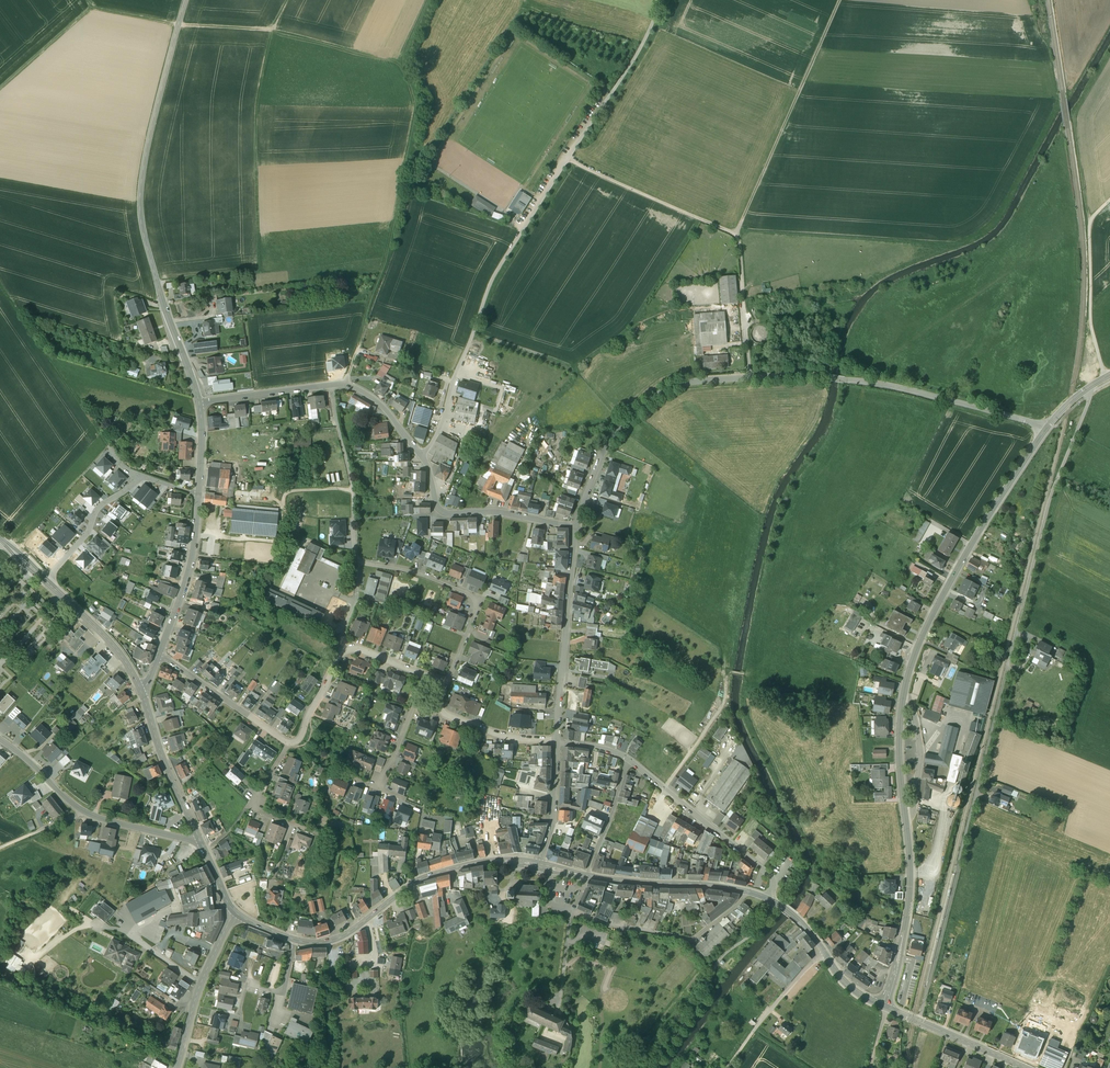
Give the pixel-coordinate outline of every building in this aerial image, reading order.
[(513,208),(523,193),(520,191),(509,208),(519,215),(520,212),(513,208)] [(522,213),(532,198),(523,193),(513,208),(520,212),(522,213)] [(476,196),(470,205),(473,207),(477,201),(478,200),(480,201),(480,202),(489,208),(485,214),(491,217),(493,213),(493,212),(495,208),(476,196)] [(489,208),(480,202),(480,201),(478,200),(477,201),(473,207),(485,214),(489,208)] [(736,276),(719,277),(722,305),(738,303),(736,276)] [(189,284),(181,285),(181,289),(179,289),(180,294),(180,295),(184,295),(190,294),(189,284)] [(231,298),(223,299),(223,300),(217,300),(217,301),(218,301),(218,305),(217,306),(218,306),(219,314),(218,314),(224,313),(231,312),(230,305),(231,304),(230,299),(231,299),(231,298)] [(141,300),(138,302),(137,299),(127,303),(130,311),(131,311),(133,317),(146,312),(141,300)] [(724,312),(694,315),(697,347),(703,346),(712,345),(712,342),(725,341),(725,343),(727,343),(726,332),(724,312)] [(148,318),(138,322),(146,345),(156,341),(148,318)] [(213,322),(203,323),(205,336),(215,335),(214,324),(214,322),(213,322)] [(393,339),(382,336),(379,343),(378,347),(377,347),(376,352),(386,355),(388,349),(390,349),(393,339)] [(403,342),(393,339),(390,349),(399,353),(403,342)] [(195,353),(217,351),(216,343),(194,345),(195,353)] [(239,356),(241,364),(248,363),(246,354),(239,356)] [(331,358),(331,362),(332,371),(346,369),(344,356),(331,358)] [(707,357),(702,357),(703,369),(729,367),(728,356),(707,357)] [(214,358),(213,359),(208,359),(208,365),(210,365),(210,369),(209,371),(209,372),(211,373),(211,374),(221,373),(220,369),(221,368),(220,358),(215,359),(214,358)] [(164,364),(156,365),(158,374),(166,373),(164,364)] [(124,373),(137,378),(140,370),(127,365),(124,373)] [(156,365),(150,366),(151,376),(158,374),(156,365)] [(389,370),(383,366),(378,374),(383,378),(384,377),(386,374),(389,370)] [(208,378),(209,386),(215,385),(214,381),(217,381),(216,377),(208,378)] [(213,388),(213,392),(231,390),(230,379),(217,381),(214,381),(215,385),(215,388),(213,388)] [(390,381),(388,380),(384,385),(389,387),(388,388),(391,390),(394,383),(390,381)] [(438,384),(429,381),(428,385),(427,385),(425,392),(424,391),(423,396),(433,399),(438,384)] [(384,385),(381,382),(375,391),(383,396),(388,388),(389,387),(384,385)] [(468,385),(461,382),(457,393),(464,395),(474,398),(478,388),(468,385)] [(310,398),(311,405),(311,410),(317,409),(324,408),(323,396),(318,397),(310,398)] [(407,404),(398,398),(398,399),(396,401),(395,401),(394,401),(392,406),(399,410),(402,412),(403,412),(405,408),(407,404)] [(300,399),(291,399),(292,408),(297,407),(300,407),(300,399)] [(371,405),(359,399),(358,401),(355,406),(360,408),(364,409),(363,412),(367,413),(371,405)] [(276,401),(269,402),(270,411),(277,410),(277,408),(276,401)] [(269,402),(261,403),(261,405),(262,412),(269,411),(270,411),(269,402)] [(317,409),(311,410),(311,405),(307,405),(309,419),(318,418),(317,409)] [(475,408),(457,405),(454,420),(475,424),(478,408),(475,408)] [(245,406),(234,407),(235,414),(235,417),(238,416),(246,415),(245,406)] [(432,411),(417,406),(412,423),(428,427),(429,422),(430,422),(432,417),(431,416),(432,411)] [(235,414),(227,414),(228,424),(229,429),(238,428),(237,421),(237,418),(238,416),(235,417),(235,414)] [(190,421),(178,417),(175,425),(183,428),(188,429),(190,421)] [(424,440),(428,427),(418,424),(414,437),(424,440)] [(183,428),(175,425),(173,430),(174,431),(181,433),(183,428)] [(381,428),(376,429),(377,439),(389,437),(387,427),(381,428)] [(118,439),(122,443),(128,438),(124,433),(118,439)] [(174,434),(164,433),(163,450),(173,450),(174,441),(174,434)] [(451,441),(440,435),(435,443),(432,449),(444,455),(448,457),(453,460),(458,444),(456,444),(451,441)] [(311,439),(291,438),(291,447),(311,448),(311,439)] [(502,442),(485,475),(482,473),(481,477),(488,480),(490,477),(494,469),(511,477),(513,472),(497,465),(506,448),(508,445),(502,442)] [(524,450),(509,442),(508,445),(506,448),(522,456),(524,450)] [(191,444),(180,443),(179,459),(190,460),(191,444)] [(506,448),(497,465),(513,472),(522,456),(506,448)] [(444,455),(432,449),(429,454),(434,456),(431,462),(434,464),(436,461),(441,464),(441,463),(444,455)] [(590,455),(579,451),(576,458),(589,462),(591,455),(590,455)] [(448,457),(445,464),(443,463),(442,467),(450,470),(453,463),(452,463),(453,460),(448,457)] [(104,475),(109,469),(112,466),(104,458),(96,468),(104,475)] [(589,462),(576,458),(574,465),(578,466),(585,469),(586,469),(589,462)] [(631,468),(611,462),(607,474),(608,474),(612,463),(619,465),(615,477),(616,477),(618,472),(629,475),(631,468)] [(619,465),(612,463),(608,474),(615,477),(619,465)] [(231,465),(220,464),(219,470),(230,472),(231,465)] [(442,467),(440,466),(435,477),(445,482),(450,470),(442,467)] [(410,467),(404,467),(404,471),(406,471),(406,476),(410,477),(411,473),(412,473),(412,471),(412,467),(410,467)] [(106,479),(111,473),(112,472),(109,469),(104,475),(102,476),(106,479)] [(211,469),(208,469),(206,486),(219,488),(223,488),(228,489),(228,483),(229,476),(230,472),(219,470),(211,469)] [(511,477),(494,469),(490,477),(496,479),(504,483),(508,485),(508,484),(511,477)] [(117,490),(127,479),(118,471),(114,475),(108,482),(117,490)] [(190,471),(180,471),(180,480),(189,480),(190,471)] [(583,475),(571,471),(569,478),(581,482),(584,475),(583,475)] [(426,472),(417,472),(417,480),(417,483),(425,484),(426,472)] [(108,482),(114,475),(111,473),(106,479),(105,480),(107,483),(108,482)] [(488,480),(481,477),(478,484),(480,485),(478,489),(482,492),(488,480)] [(581,482),(569,478),(566,485),(568,486),(578,489),(579,489),(581,482)] [(494,483),(488,480),(482,492),(483,493),(488,495),(488,496),(489,496),(493,497),(493,498),(496,492),(492,491),(490,490),(491,489),(494,483)] [(613,492),(612,491),(614,485),(613,485),(609,497),(601,494),(605,483),(605,482),(604,482),(600,495),(620,502),(622,495),(613,492)] [(417,483),(415,483),(415,489),(415,493),(425,493),(425,484),(417,483)] [(501,489),(500,491),(497,490),(496,492),(493,498),(495,498),(505,502),(512,486),(508,484),(508,485),(504,483),(502,490),(501,489)] [(613,485),(605,483),(601,494),(609,497),(613,485)] [(150,490),(144,485),(140,490),(134,498),(140,503),(150,490)] [(134,498),(140,490),(137,488),(131,496),(134,498)] [(228,489),(223,488),(222,493),(222,497),(226,498),(232,499),(233,490),(228,489)] [(92,506),(99,498),(90,490),(83,498),(87,501),(92,506)] [(157,495),(150,490),(140,503),(147,508),(153,500),(157,495)] [(532,495),(519,492),(517,497),(518,497),(526,499),(530,500),(530,501),(532,495)] [(222,497),(214,496),(214,494),(205,493),(205,495),(204,504),(225,506),(226,502),(226,498),(222,497)] [(82,506),(87,501),(83,498),(79,495),(75,500),(80,505),(82,506)] [(171,495),(171,499),(171,504),(180,505),(181,496),(171,495)] [(456,498),(451,496),(448,504),(456,507),(460,499),(456,498)] [(517,497),(512,496),(509,504),(508,509),(520,511),(521,506),(516,505),(518,497),(517,497)] [(574,501),(563,497),(560,505),(572,509),(574,501)] [(608,504),(609,501),(600,498),(597,505),(604,507),(606,504),(608,504)] [(524,506),(521,506),(520,511),(527,513),(528,507),(529,504),(530,500),(526,499),(524,506)] [(156,503),(153,500),(147,508),(150,510),(156,503)] [(431,504),(420,504),(420,510),(420,513),(431,513),(431,504)] [(540,507),(529,504),(528,507),(527,513),(538,515),(540,507)] [(608,504),(606,504),(604,507),(602,514),(614,518),(615,517),(617,508),(618,508),(608,504)] [(78,511),(81,514),(85,509),(82,506),(80,505),(76,510),(78,511)] [(231,533),(276,538),(278,509),(233,505),(232,509),(226,508),(226,515),(232,515),(231,533)] [(412,505),(406,505),(405,511),(404,511),(404,515),(412,514),(412,511),(412,505)] [(572,509),(560,505),(558,512),(569,516),(572,509)] [(127,512),(119,506),(112,514),(117,518),(120,521),(125,516),(127,512)] [(555,512),(548,510),(546,517),(554,519),(555,512)] [(80,522),(85,517),(81,514),(78,511),(77,512),(76,512),(75,513),(75,515),(71,519),(75,522),(75,523),(75,525),(77,526),(78,526),(80,526),(80,524),(80,523),(80,522)] [(114,521),(117,518),(112,514),(110,512),(107,516),(114,521)] [(112,524),(114,521),(107,516),(106,515),(102,520),(107,525),(109,522),(112,524)] [(477,518),(468,519),(468,524),(468,529),(473,529),(473,528),(477,528),(477,523),(477,518)] [(427,519),(418,519),(418,535),(427,535),(427,530),(427,519)] [(460,519),(450,519),(450,524),(455,524),(455,532),(460,532),(460,529),(460,519)] [(930,523),(923,519),(916,532),(917,532),(923,536),(930,523)] [(334,537),(344,537),(346,537),(345,521),(330,521),(330,527),(334,527),(334,537)] [(115,532),(118,528),(112,524),(109,522),(107,525),(106,526),(106,525),(104,528),(101,532),(110,539),(113,535),(113,536),(115,533),(115,532)] [(443,522),(434,523),(434,526),(434,533),(443,533),(443,522)] [(493,526),(490,526),(489,537),(494,537),(494,535),(498,535),(498,530),(499,530),(499,528),(498,527),(498,523),(493,522),(493,526)] [(58,542),(63,546),(63,547),(67,541),(68,542),(75,535),(64,525),(60,530),(59,529),(52,537),(58,542)] [(185,529),(180,528),(179,530),(178,536),(188,537),(189,529),(185,529)] [(544,531),(534,529),(534,534),(533,537),(533,540),(532,544),(542,546),(543,539),(542,539),(543,533),(544,534),(544,531)] [(568,529),(557,529),(557,535),(563,535),(563,543),(557,543),(557,549),(568,548),(568,529)] [(923,536),(917,532),(912,540),(919,543),(923,536)] [(958,539),(948,533),(945,538),(946,538),(941,546),(938,551),(947,557),(958,539)] [(188,537),(178,536),(178,541),(177,543),(180,544),(187,545),(188,537)] [(101,542),(96,537),(88,546),(94,551),(99,556),(107,548),(101,542)] [(344,537),(334,537),(331,537),(331,545),(344,545),(344,537)] [(599,538),(598,540),(594,539),(592,548),(604,551),(606,545),(607,545),(608,541),(609,541),(602,539),(599,538)] [(104,539),(101,542),(107,548),(110,545),(104,539)] [(46,540),(38,549),(48,558),(50,556),(56,550),(50,544),(46,540)] [(386,540),(382,540),(381,546),(380,546),(379,548),(380,549),(379,555),(383,555),(383,556),(384,556),(388,556),(391,554),(393,554),(394,551),(395,542),(390,541),(389,540),(387,540),(386,540)] [(400,541),(395,540),(395,542),(394,551),(400,552),(403,544),(400,543),(400,541)] [(51,558),(60,548),(55,545),(52,542),(50,544),(56,550),(50,556),(51,558)] [(320,548),(309,543),(306,550),(317,555),(320,548)] [(414,543),(411,548),(408,547),(406,552),(408,553),(405,557),(412,561),(415,555),(418,556),(420,551),(418,550),(420,547),(414,543)] [(92,554),(94,551),(88,546),(86,548),(85,548),(90,553),(91,554),(92,554)] [(300,548),(278,593),(285,596),(297,571),(296,570),(306,550),(300,548)] [(317,555),(315,558),(320,561),(322,557),(325,550),(320,548),(317,555)] [(306,550),(296,570),(297,571),(305,574),(307,575),(315,558),(317,555),(306,550)] [(183,554),(173,551),(171,560),(172,560),(179,562),(181,562),(183,554)] [(427,553),(420,551),(418,556),(417,558),(424,560),(425,557),(427,553)] [(84,569),(92,561),(86,556),(84,553),(79,558),(78,557),(75,561),(77,563),(78,563),(84,569)] [(97,559),(90,553),(86,556),(92,561),(94,563),(97,559)] [(567,562),(568,553),(557,553),(556,561),(567,562)] [(445,561),(431,555),(430,559),(427,565),(428,566),(441,571),(445,561)] [(598,559),(589,556),(586,567),(598,570),(601,560),(598,559)] [(944,562),(936,557),(933,562),(932,564),(941,570),(942,569),(943,569),(944,567),(943,567),(944,565),(943,564),(944,562)] [(979,564),(971,559),(966,567),(975,572),(977,568),(979,564)] [(339,566),(328,560),(326,564),(337,569),(339,566)] [(989,564),(981,560),(980,562),(984,565),(983,567),(985,568),(985,569),(986,569),(989,564)] [(209,562),(200,561),(199,570),(207,571),(208,565),(209,562)] [(566,570),(567,562),(556,561),(556,569),(566,570)] [(454,565),(450,574),(460,579),(461,576),(464,569),(454,565)] [(170,567),(166,566),(163,577),(175,579),(177,568),(170,567)] [(469,569),(464,567),(464,569),(461,576),(466,578),(469,569)] [(922,571),(917,568),(914,573),(919,576),(922,571)] [(391,574),(376,570),(374,579),(381,581),(388,583),(391,574)] [(305,574),(297,571),(285,596),(292,600),(305,574)] [(486,577),(472,571),(468,582),(482,588),(486,577)] [(922,571),(919,576),(924,579),(927,574),(927,573),(922,571)] [(930,576),(927,574),(924,579),(923,581),(931,586),(935,578),(930,576)] [(592,577),(587,576),(585,588),(597,591),(600,579),(596,578),(596,577),(596,576),(593,575),(592,576),(592,577)] [(971,578),(985,586),(988,578),(982,576),(980,579),(972,575),(971,578)] [(225,577),(218,576),(215,587),(222,589),(225,577)] [(566,578),(555,576),(554,581),(553,583),(554,583),(557,584),(557,587),(558,587),(558,585),(560,586),(560,583),(565,584),(566,578)] [(370,595),(374,579),(369,577),(364,593),(370,595)] [(381,581),(374,579),(370,595),(369,598),(383,602),(388,583),(381,581)] [(978,586),(964,579),(957,593),(971,600),(978,586)] [(494,580),(490,589),(505,595),(509,586),(494,580)] [(206,583),(196,581),(194,590),(211,595),(212,591),(207,589),(207,591),(204,590),(205,584),(206,583)] [(129,582),(125,590),(124,592),(125,592),(131,595),(132,593),(136,585),(129,582)] [(560,586),(558,585),(558,587),(557,587),(556,586),(556,589),(555,591),(564,593),(565,584),(560,583),(560,586)] [(169,587),(164,585),(164,586),(162,590),(161,594),(173,599),(177,590),(169,587)] [(278,593),(265,587),(260,598),(310,621),(315,610),(292,600),(285,596),(278,593)] [(156,592),(151,590),(149,593),(147,598),(157,603),(161,594),(156,592)] [(211,595),(194,590),(191,598),(201,601),(202,595),(205,596),(205,597),(210,599),(211,595)] [(564,593),(555,591),(554,595),(558,596),(558,601),(563,601),(564,593)] [(558,601),(555,601),(555,600),(549,598),(545,597),(542,596),(536,594),(531,593),(529,606),(541,608),(542,604),(555,606),(554,610),(563,611),(563,607),(563,601),(558,601)] [(580,594),(576,593),(574,601),(578,602),(579,599),(585,600),(586,596),(582,595),(580,594)] [(459,597),(453,594),(449,602),(451,603),(450,606),(458,609),(459,609),(460,606),(463,598),(459,596),(459,597)] [(857,594),(851,604),(856,607),(862,597),(857,594)] [(509,599),(500,596),(498,602),(507,606),(509,599)] [(594,599),(586,596),(585,600),(584,604),(588,605),(592,606),(594,599)] [(118,608),(122,610),(126,602),(122,600),(118,608)] [(962,604),(955,600),(950,609),(958,612),(962,604)] [(578,602),(574,601),(573,610),(577,610),(586,613),(588,605),(584,604),(578,602)] [(914,602),(912,601),(908,608),(912,611),(916,614),(920,606),(914,602)] [(219,604),(212,602),(210,612),(216,614),(219,604)] [(484,626),(484,627),(489,630),(492,631),(497,618),(496,618),(497,615),(502,617),(505,609),(491,603),(488,611),(491,613),(490,615),(489,615),(484,626)] [(595,607),(592,606),(588,624),(594,624),(595,620),(594,620),(595,618),(594,617),(596,609),(595,607)] [(100,615),(109,620),(113,613),(105,608),(100,615)] [(974,611),(968,608),(964,616),(970,619),(974,611)] [(197,612),(188,609),(186,616),(198,621),(201,614),(197,612)] [(325,615),(315,610),(310,621),(320,626),(325,615)] [(554,610),(550,610),(550,613),(549,616),(552,616),(562,618),(563,611),(554,610)] [(913,620),(894,610),(894,611),(892,615),(891,615),(889,621),(888,621),(886,626),(885,626),(885,627),(887,628),(904,637),(906,632),(901,629),(902,627),(903,628),(905,625),(904,624),(905,622),(910,625),(913,620)] [(994,615),(985,611),(983,615),(991,620),(994,615)] [(163,617),(153,612),(149,621),(149,622),(159,627),(163,617)] [(457,616),(451,613),(449,619),(462,625),(464,619),(457,616)] [(853,613),(845,627),(852,631),(860,617),(853,613)] [(198,621),(186,616),(183,623),(191,626),(195,628),(198,621)] [(562,618),(552,616),(552,626),(551,629),(561,630),(562,622),(562,618)] [(421,631),(425,620),(419,618),(415,628),(421,631)] [(462,625),(449,619),(446,625),(451,627),(459,631),(462,625)] [(365,625),(356,621),(351,634),(361,638),(364,631),(366,625),(365,625)] [(426,623),(423,629),(430,632),(432,625),(426,623)] [(152,638),(155,633),(146,628),(140,625),(137,629),(145,634),(149,636),(152,638)] [(484,627),(483,627),(481,631),(480,632),(487,635),(489,630),(484,627)] [(596,628),(587,627),(585,635),(595,636),(596,629),(596,628)] [(67,628),(62,634),(66,637),(67,636),(71,632),(71,631),(67,628)] [(85,632),(80,628),(74,634),(79,639),(85,632)] [(110,631),(115,637),(119,633),(113,628),(110,631)] [(379,633),(372,630),(368,640),(377,644),(380,636),(383,638),(386,630),(381,628),(379,633)] [(189,632),(181,629),(178,637),(190,641),(193,634),(189,632)] [(74,634),(71,632),(67,636),(73,641),(69,645),(76,651),(83,642),(82,642),(79,639),(74,634)] [(952,633),(948,641),(947,640),(944,645),(953,650),(958,642),(960,644),(963,639),(952,633)] [(882,645),(887,648),(891,639),(892,638),(884,634),(880,645),(882,645)] [(402,640),(391,636),(390,638),(387,647),(398,651),(401,643),(402,643),(402,642),(402,640)] [(190,641),(178,637),(175,644),(178,645),(188,649),(190,641)] [(595,640),(587,639),(586,645),(583,645),(582,649),(594,650),(595,640)] [(901,643),(891,639),(887,648),(887,649),(890,651),(891,651),(892,650),(897,653),(901,643)] [(1052,648),(1040,642),(1038,646),(1036,650),(1038,650),(1037,653),(1034,657),(1040,660),(1047,664),(1048,661),(1050,657),(1051,656),(1048,655),(1052,648)] [(490,650),(473,643),(471,648),(476,650),(472,659),(477,661),(483,664),(486,659),(486,658),(489,650),(490,650)] [(156,647),(149,644),(146,652),(153,655),(156,647)] [(188,649),(178,645),(175,652),(183,655),(187,657),(190,650),(188,649)] [(887,648),(882,645),(880,650),(889,654),(890,651),(887,649),(887,648)] [(420,650),(409,646),(405,655),(416,659),(420,650)] [(142,651),(137,647),(133,658),(139,660),(141,654),(142,655),(143,651),(142,651)] [(1065,651),(1059,648),(1055,656),(1061,659),(1065,651)] [(146,652),(144,651),(143,651),(142,655),(141,654),(139,660),(143,662),(142,663),(145,664),(145,663),(149,664),(153,655),(146,652)] [(959,657),(949,652),(947,655),(957,660),(959,657)] [(107,662),(98,654),(93,659),(91,657),(87,662),(88,662),(82,669),(85,672),(84,674),(89,678),(93,673),(95,675),(101,669),(100,667),(103,664),(104,665),(107,662)] [(957,660),(947,655),(944,660),(949,662),(949,663),(955,666),(958,660),(957,660)] [(944,660),(936,656),(933,662),(934,662),(929,673),(935,675),(936,673),(940,675),(944,667),(947,668),(949,663),(949,662),(944,660)] [(59,667),(66,673),(74,664),(67,658),(62,664),(59,667)] [(440,660),(436,658),(433,666),(443,671),(447,663),(440,660)] [(586,659),(580,658),(580,660),(575,659),(575,662),(579,663),(579,664),(578,671),(588,672),(589,667),(608,670),(609,663),(588,659),(586,659)] [(899,665),(890,661),(888,666),(887,669),(895,673),(899,665)] [(357,664),(353,662),(350,669),(358,672),(362,674),(365,666),(361,664),(358,663),(357,664)] [(207,664),(200,671),(202,673),(208,667),(209,666),(207,664)] [(166,669),(162,668),(159,676),(168,679),(171,671),(168,670),(169,668),(167,667),(166,669)] [(202,673),(209,680),(216,674),(211,670),(208,667),(202,673)] [(476,673),(465,668),(463,672),(461,677),(464,679),(472,682),(472,681),(476,673)] [(536,668),(535,668),(535,673),(538,674),(539,675),(539,679),(549,680),(550,674),(549,674),(549,669),(544,668),(536,668)] [(177,673),(171,671),(168,679),(175,682),(176,679),(177,678),(176,677),(177,673)] [(384,675),(376,672),(372,681),(380,684),(380,683),(383,676),(384,675)] [(384,684),(384,686),(392,689),(394,684),(401,687),(405,678),(389,672),(387,678),(384,684)] [(993,682),(958,672),(950,701),(949,704),(949,706),(984,715),(993,682)] [(113,677),(112,678),(111,679),(108,683),(114,689),(119,684),(120,685),(123,681),(116,674),(113,677)] [(223,679),(216,674),(209,680),(209,681),(217,687),(223,679)] [(588,678),(580,677),(578,687),(585,689),(588,678)] [(184,685),(176,679),(175,682),(172,686),(181,692),(184,688),(182,687),(184,685)] [(315,684),(308,679),(301,689),(308,693),(315,684)] [(252,680),(247,688),(251,691),(256,683),(252,680)] [(341,682),(336,693),(334,692),(332,697),(339,700),(344,702),(348,694),(347,693),(347,691),(354,694),(356,688),(341,682)] [(885,683),(880,682),(880,683),(878,692),(892,695),(894,685),(885,683)] [(197,688),(191,683),(186,689),(185,691),(192,696),(197,688)] [(239,690),(231,685),(228,689),(225,693),(229,695),(233,698),(234,697),(237,699),(240,693),(238,692),(239,690)] [(536,687),(511,685),(511,692),(536,693),(536,687)] [(592,690),(585,689),(583,702),(589,703),(592,690)] [(124,692),(117,697),(118,699),(122,704),(124,702),(127,700),(129,698),(124,692)] [(536,693),(511,692),(510,702),(538,703),(538,694),(536,693)] [(204,693),(202,696),(201,694),(199,696),(201,697),(199,700),(203,703),(206,706),(212,698),(204,693)] [(4,714),(15,701),(7,694),(0,703),(0,711),(4,714)] [(166,694),(155,697),(160,712),(166,711),(173,709),(172,703),(165,705),(164,701),(168,700),(166,694)] [(546,694),(538,694),(538,703),(546,704),(546,694)] [(113,703),(118,699),(117,697),(115,695),(110,699),(113,703)] [(454,695),(450,705),(454,706),(458,697),(459,697),(454,695)] [(252,700),(247,696),(242,704),(250,710),(255,702),(252,700)] [(944,702),(945,699),(936,696),(931,710),(940,714),(944,702)] [(458,697),(454,706),(454,707),(463,710),(467,699),(465,698),(464,700),(458,697)] [(219,703),(212,698),(206,706),(211,709),(214,711),(219,703)] [(118,699),(113,703),(119,710),(124,706),(122,704),(118,699)] [(273,703),(267,699),(264,703),(270,707),(273,703)] [(470,700),(467,699),(463,710),(472,714),(472,713),(476,704),(475,704),(470,702),(470,700)] [(303,707),(293,700),(288,707),(288,708),(291,710),(290,711),(291,711),(297,715),(303,707)] [(885,701),(876,700),(875,706),(877,706),(876,711),(888,713),(890,702),(885,701)] [(1023,709),(1035,715),(1037,709),(1031,706),(1032,703),(1027,701),(1023,709)] [(330,704),(328,703),(322,717),(332,720),(337,707),(330,704)] [(480,705),(476,703),(475,704),(476,704),(472,713),(476,715),(480,705)] [(401,710),(388,704),(384,712),(388,714),(386,720),(387,720),(395,724),(396,723),(397,719),(397,718),(398,716),(398,717),(401,710)] [(77,712),(82,717),(87,712),(82,707),(77,712)] [(260,707),(255,714),(262,718),(267,711),(260,707)] [(9,716),(13,720),(19,714),(21,713),(16,708),(9,716)] [(267,711),(262,718),(269,723),(274,716),(275,715),(274,715),(275,713),(269,709),(267,711)] [(945,717),(926,709),(922,717),(941,725),(945,717)] [(174,712),(172,712),(173,719),(176,718),(180,717),(178,711),(174,712)] [(214,711),(209,717),(208,719),(211,721),(217,713),(214,711)] [(77,712),(73,716),(76,718),(79,720),(82,717),(77,712)] [(133,712),(130,714),(131,716),(126,718),(129,724),(137,720),(135,715),(133,712)] [(19,714),(13,720),(23,730),(29,723),(19,714)] [(522,715),(514,714),(513,717),(512,727),(520,728),(522,715)] [(530,716),(522,715),(520,728),(528,729),(530,719),(529,719),(530,716)] [(578,716),(575,715),(573,721),(587,724),(588,718),(578,716)] [(65,725),(67,727),(71,722),(76,718),(73,716),(65,725)] [(173,719),(163,722),(166,732),(179,728),(176,718),(173,719)] [(437,722),(432,720),(430,724),(427,723),(427,722),(423,720),(418,718),(416,723),(419,725),(417,731),(425,734),(424,736),(430,738),(433,731),(437,722)] [(395,724),(387,720),(384,727),(395,732),(398,724),(396,723),(395,724)] [(286,724),(282,721),(277,729),(285,735),(291,727),(290,726),(286,724)] [(587,724),(573,721),(571,731),(573,731),(581,733),(586,734),(587,731),(588,731),(589,724),(587,724)] [(247,729),(240,725),(241,724),(233,734),(244,742),(252,731),(247,728),(247,729)] [(729,729),(722,724),(713,737),(720,742),(729,729)] [(980,726),(973,724),(971,732),(977,734),(980,726)] [(51,734),(40,725),(37,729),(38,730),(35,732),(34,731),(30,735),(33,738),(34,738),(37,741),(37,742),(41,745),(51,734)] [(958,728),(947,725),(940,757),(938,765),(948,767),(951,754),(958,728)] [(56,726),(51,731),(55,735),(60,730),(56,726)] [(452,732),(448,730),(449,727),(445,736),(446,736),(445,737),(441,739),(442,742),(448,744),(451,745),(451,746),(456,748),(458,744),(457,742),(458,740),(459,740),(461,735),(456,733),(455,733),(455,734),(453,733),(452,732)] [(142,729),(133,732),(135,739),(135,740),(144,737),(142,729)] [(571,731),(566,730),(565,739),(571,741),(573,731),(571,731)] [(581,733),(573,731),(571,741),(579,742),(581,733)] [(382,734),(379,732),(378,735),(375,736),(374,738),(388,744),(389,740),(387,739),(389,736),(382,734)] [(182,735),(168,738),(170,746),(169,747),(171,752),(181,749),(179,742),(183,741),(182,735)] [(615,736),(606,736),(605,739),(604,739),(603,741),(604,741),(612,744),(613,743),(615,736)] [(144,737),(135,740),(137,746),(138,747),(147,744),(144,737)] [(388,744),(374,738),(372,737),(369,745),(371,746),(375,748),(384,752),(388,744)] [(635,739),(631,744),(632,745),(629,749),(635,753),(642,744),(635,739)] [(261,745),(254,741),(249,749),(253,752),(265,761),(268,757),(272,751),(265,746),(264,748),(261,746),(261,745)] [(734,759),(706,799),(724,812),(755,769),(741,742),(731,757),(734,759)] [(60,752),(52,744),(49,747),(44,753),(42,754),(44,756),(44,758),(45,759),(47,759),(49,761),(51,758),(53,760),(55,759),(61,752),(60,752)] [(417,748),(408,744),(404,753),(407,755),(407,756),(415,759),(417,754),(415,753),(417,748)] [(477,749),(476,754),(479,755),(480,749),(487,750),(488,744),(482,744),(480,749),(477,749)] [(503,745),(495,745),(494,751),(494,754),(502,755),(503,751),(503,745)] [(543,746),(535,746),(535,755),(536,755),(536,760),(538,759),(543,759),(543,752),(543,746)] [(576,748),(564,747),(563,762),(570,762),(572,762),(572,761),(571,761),(571,757),(572,757),(573,754),(575,754),(576,748)] [(583,749),(576,748),(575,754),(575,757),(578,757),(578,756),(579,756),(579,753),(584,753),(589,754),(589,750),(583,749)] [(698,755),(707,761),(711,754),(703,748),(698,755)] [(249,749),(239,763),(243,766),(253,752),(249,749)] [(61,752),(55,759),(58,762),(66,756),(61,751),(60,752),(61,752)] [(362,755),(352,751),(347,762),(358,766),(358,765),(370,770),(374,760),(367,757),(366,756),(364,755),(363,756),(362,755)] [(111,757),(120,766),(124,763),(115,753),(111,757)] [(137,759),(136,759),(138,764),(147,760),(144,754),(142,755),(137,759)] [(715,757),(711,754),(707,761),(703,766),(707,769),(715,757)] [(961,757),(951,754),(948,767),(949,768),(946,780),(946,781),(955,784),(956,780),(961,761),(962,758),(961,757)] [(940,757),(931,755),(929,763),(938,765),(940,757)] [(66,756),(58,762),(63,767),(70,761),(66,756)] [(379,757),(375,764),(382,767),(386,759),(379,757)] [(294,760),(289,758),(287,763),(286,768),(285,768),(283,773),(291,776),(292,776),(293,774),(295,775),(295,774),(300,762),(295,760),(294,760)] [(543,759),(542,767),(551,768),(551,759),(543,759)] [(77,761),(72,771),(75,772),(74,774),(79,776),(80,775),(84,776),(88,767),(77,761)] [(969,763),(961,761),(956,780),(964,782),(969,763)] [(406,764),(401,762),(398,771),(400,772),(400,774),(403,775),(404,774),(407,775),(410,766),(406,764)] [(187,770),(184,763),(175,767),(181,779),(189,775),(187,770)] [(152,767),(144,771),(148,780),(161,774),(157,766),(152,768),(152,767)] [(317,771),(322,774),(325,768),(319,766),(317,771)] [(244,778),(233,767),(225,776),(230,780),(230,779),(237,785),(244,778)] [(529,771),(522,770),(518,783),(526,785),(529,776),(537,778),(537,777),(540,778),(541,772),(542,767),(529,767),(529,771)] [(542,767),(541,772),(540,778),(551,780),(551,768),(542,767)] [(934,771),(923,769),(922,779),(932,783),(932,779),(934,771)] [(880,770),(872,770),(872,779),(874,779),(874,788),(885,788),(888,788),(888,787),(888,779),(884,779),(884,771),(884,770),(880,770)] [(613,773),(613,775),(613,776),(612,779),(610,786),(616,788),(618,781),(618,777),(619,774),(616,773),(616,772),(614,772),(613,773)] [(693,777),(686,772),(679,780),(677,782),(678,783),(689,791),(697,781),(692,777),(693,777)] [(562,773),(561,788),(570,788),(570,782),(570,777),(571,774),(569,773),(562,773)] [(625,776),(621,790),(628,792),(628,791),(629,788),(631,788),(633,785),(628,783),(630,777),(633,778),(634,774),(628,773),(627,776),(625,776)] [(292,776),(291,776),(289,781),(296,784),(299,776),(295,774),(295,775),(294,777),(292,776)] [(584,783),(576,783),(575,788),(583,789),(588,789),(589,785),(589,781),(590,776),(591,776),(586,775),(584,783)] [(610,779),(599,776),(597,783),(610,786),(612,779),(610,779)] [(122,778),(116,777),(113,792),(113,793),(117,794),(117,796),(118,797),(119,798),(120,798),(122,797),(122,794),(127,795),(130,780),(124,779),(123,777),(122,778)] [(287,781),(279,777),(277,782),(285,785),(285,784),(286,784),(287,781)] [(540,778),(537,777),(537,778),(534,788),(548,791),(551,780),(540,778)] [(677,778),(671,785),(674,788),(678,783),(677,782),(679,780),(677,778)] [(348,784),(336,779),(331,791),(343,795),(348,784)] [(404,783),(394,779),(392,784),(393,784),(392,787),(396,789),(404,792),(407,786),(404,785),(404,783)] [(932,783),(922,779),(919,798),(928,801),(930,787),(932,783)] [(946,780),(938,779),(938,780),(932,779),(932,783),(930,787),(943,793),(946,781),(946,780)] [(286,784),(285,784),(285,785),(277,782),(277,783),(278,783),(275,791),(274,790),(272,796),(282,800),(283,797),(288,799),(293,787),(286,784)] [(1013,789),(1004,785),(1001,792),(1010,796),(1013,789)] [(30,798),(32,797),(31,795),(24,786),(14,793),(13,794),(13,795),(21,805),(30,798)] [(961,792),(961,790),(961,788),(960,787),(959,786),(957,786),(955,786),(954,787),(953,789),(952,790),(953,792),(954,793),(955,794),(957,795),(959,794),(960,793),(961,792)] [(350,797),(349,798),(352,799),(352,800),(354,801),(355,800),(357,801),(362,790),(357,788),(354,787),(353,788),(350,797)] [(888,788),(885,788),(885,792),(883,794),(881,794),(880,793),(876,793),(876,799),(884,799),(885,799),(887,797),(889,799),(891,799),(891,787),(888,787),(888,788)] [(570,788),(561,788),(560,800),(569,801),(569,791),(570,788)] [(582,791),(579,805),(571,803),(571,809),(580,811),(585,812),(586,806),(587,800),(590,801),(590,800),(592,790),(588,789),(583,789),(582,791)] [(628,792),(621,790),(619,797),(627,799),(628,799),(630,792),(628,791),(628,792)] [(30,798),(33,803),(41,798),(38,791),(31,795),(32,797),(30,798)] [(155,797),(154,798),(155,798),(153,798),(155,802),(156,801),(157,804),(159,807),(161,806),(164,805),(166,804),(168,803),(165,797),(164,793),(155,797)] [(1009,799),(995,793),(993,797),(1001,800),(1007,802),(1009,799)] [(150,796),(147,794),(140,806),(144,809),(149,800),(148,799),(150,796)] [(373,797),(367,795),(363,807),(369,809),(369,808),(373,809),(374,804),(375,799),(372,798),(373,797)] [(959,804),(959,802),(959,799),(958,797),(955,796),(953,795),(950,796),(948,797),(947,799),(946,802),(947,804),(948,806),(951,808),(953,808),(956,808),(958,806),(959,804)] [(526,796),(521,796),(521,802),(520,808),(528,809),(529,801),(526,800),(526,796)] [(993,797),(992,796),(989,803),(998,807),(999,803),(1001,800),(993,797)] [(50,797),(43,803),(55,818),(63,812),(50,797)] [(202,799),(200,797),(197,799),(197,800),(200,805),(201,805),(202,809),(206,807),(202,799)] [(627,799),(619,797),(618,803),(626,805),(631,806),(632,803),(626,801),(627,799)] [(196,800),(192,802),(196,811),(202,809),(201,805),(200,805),(197,800),(196,800)] [(302,801),(301,801),(300,800),(299,800),(298,803),(295,809),(296,809),(299,810),(299,811),(300,813),(302,813),(303,813),(304,813),(304,812),(305,812),(305,813),(306,812),(309,804),(309,803),(302,801)] [(393,803),(385,800),(383,807),(381,806),(379,811),(389,814),(390,814),(392,807),(393,803)] [(569,801),(560,800),(559,807),(567,808),(571,809),(571,803),(571,802),(569,801)] [(603,805),(590,800),(590,801),(587,800),(586,806),(601,811),(603,805)] [(547,802),(537,801),(535,814),(546,815),(547,802)] [(159,822),(160,817),(160,816),(159,816),(161,810),(167,807),(166,804),(164,805),(161,806),(159,807),(157,804),(154,805),(152,814),(151,814),(150,820),(159,822)] [(412,810),(401,806),(398,813),(394,822),(405,826),(412,810)] [(202,809),(196,811),(200,822),(206,819),(204,814),(202,809)] [(567,811),(559,811),(558,821),(562,821),(566,822),(572,822),(572,812),(567,811)] [(928,813),(919,811),(918,820),(923,820),(922,823),(927,823),(927,819),(929,820),(929,817),(928,816),(928,813)] [(720,812),(713,823),(718,827),(722,822),(726,816),(720,812)] [(605,822),(599,820),(599,817),(593,817),(587,814),(581,828),(599,836),(605,822)] [(739,818),(734,814),(731,818),(726,825),(729,827),(728,828),(733,831),(734,830),(736,831),(742,823),(738,820),(739,818)] [(672,815),(664,828),(666,829),(669,831),(672,827),(677,819),(672,815)] [(641,816),(634,828),(632,832),(641,836),(650,839),(651,835),(652,835),(657,823),(641,816)] [(726,816),(722,822),(726,825),(731,818),(727,816),(726,816)] [(158,823),(165,825),(167,818),(160,817),(159,822),(158,823)] [(513,818),(499,818),(498,824),(499,825),(500,828),(500,829),(501,829),(502,829),(502,830),(508,829),(508,830),(513,829),(513,823),(513,818)] [(435,822),(422,819),(421,826),(434,829),(435,822)] [(685,823),(677,819),(672,827),(676,830),(680,832),(685,823)] [(250,820),(245,831),(252,834),(253,831),(256,833),(257,833),(257,832),(260,825),(254,822),(250,820)] [(27,823),(31,831),(36,829),(32,821),(27,823)] [(209,822),(200,826),(205,835),(207,834),(208,837),(218,832),(216,828),(213,829),(209,822)] [(693,828),(685,823),(680,832),(683,834),(688,837),(693,828)] [(86,825),(81,824),(80,835),(87,835),(90,836),(91,827),(86,827),(86,825)] [(276,826),(271,824),(265,838),(268,839),(267,841),(276,845),(277,842),(280,843),(285,829),(279,827),(280,826),(279,824),(277,825),(276,826)] [(495,826),(494,826),(495,830),(495,831),(497,838),(497,839),(499,839),(498,837),(505,836),(510,835),(508,830),(501,831),(498,825),(495,826)] [(472,826),(464,829),(468,839),(475,837),(473,828),(472,826)] [(676,830),(672,827),(669,831),(668,834),(672,836),(676,830)] [(110,830),(107,830),(107,829),(106,829),(106,828),(105,828),(104,828),(104,829),(103,829),(103,830),(103,831),(102,839),(108,840),(106,845),(111,846),(113,840),(115,831),(110,830)] [(700,832),(693,828),(688,837),(687,837),(695,841),(697,839),(700,833),(700,832)] [(520,843),(519,840),(519,839),(519,837),(518,836),(517,829),(516,829),(513,829),(508,830),(510,835),(512,844),(514,853),(522,853),(520,843)] [(669,831),(666,829),(661,836),(664,838),(665,839),(668,834),(669,831)] [(756,830),(751,836),(756,841),(758,839),(761,835),(756,830)] [(714,836),(705,831),(703,835),(700,842),(697,850),(695,855),(692,854),(691,859),(695,860),(696,860),(703,862),(707,863),(707,861),(708,858),(707,857),(709,847),(712,840),(714,836)] [(263,834),(257,832),(257,833),(256,833),(254,838),(261,840),(263,834)] [(627,842),(626,846),(629,847),(635,850),(641,836),(632,832),(627,842)] [(296,833),(291,847),(298,849),(300,844),(308,847),(311,839),(296,833)] [(230,834),(225,839),(228,844),(234,841),(230,834)] [(428,836),(420,834),(420,838),(419,837),(418,847),(417,848),(422,849),(430,851),(431,847),(433,839),(432,839),(433,835),(428,834),(428,836)] [(434,849),(437,835),(433,834),(433,835),(432,839),(433,839),(431,847),(430,851),(428,856),(433,857),(434,853),(434,849)] [(540,835),(538,834),(536,838),(534,845),(540,847),(544,836),(540,835)] [(536,838),(530,836),(529,839),(522,838),(522,842),(520,843),(522,853),(526,853),(528,844),(534,845),(536,838)] [(650,839),(641,836),(635,850),(639,852),(637,857),(644,859),(646,860),(647,854),(651,846),(655,848),(657,842),(650,839)] [(459,852),(454,838),(450,839),(450,841),(451,845),(455,853),(459,852)] [(592,851),(587,849),(591,841),(586,838),(585,842),(584,842),(582,847),(581,852),(590,855),(592,851)] [(225,839),(218,844),(220,847),(212,850),(212,851),(216,860),(216,861),(225,857),(225,856),(228,855),(226,851),(231,849),(228,844),(225,839)] [(758,839),(756,841),(751,847),(765,859),(772,851),(758,839)] [(106,845),(90,841),(88,850),(113,856),(115,847),(111,846),(106,845)] [(623,845),(615,842),(615,844),(613,847),(623,852),(626,847),(623,845)] [(660,843),(657,842),(655,848),(651,846),(647,854),(661,858),(661,856),(662,851),(663,850),(664,845),(662,844),(660,843)] [(381,845),(378,844),(378,845),(379,866),(379,874),(388,873),(388,857),(388,855),(389,846),(381,845)] [(470,844),(466,845),(467,850),(459,852),(455,853),(455,855),(458,863),(474,859),(473,855),(474,855),(473,852),(472,852),(470,844)] [(506,845),(499,846),(499,849),(500,855),(514,853),(512,844),(506,845)] [(540,847),(534,845),(528,844),(526,853),(537,855),(540,847)] [(661,858),(660,864),(659,868),(659,870),(662,870),(663,865),(665,865),(667,857),(670,847),(664,845),(663,850),(662,851),(661,856),(661,858)] [(152,848),(144,846),(141,856),(149,858),(147,865),(154,866),(156,856),(158,857),(159,851),(151,849),(152,848)] [(397,847),(389,846),(388,855),(401,857),(406,857),(407,848),(401,847),(397,847)] [(623,852),(622,856),(619,862),(624,864),(627,856),(628,850),(629,847),(626,846),(626,847),(623,852)] [(722,849),(709,847),(707,857),(708,858),(713,859),(718,861),(719,856),(721,856),(722,849)] [(560,851),(549,848),(547,857),(549,860),(557,862),(560,851)] [(141,850),(136,849),(132,858),(139,860),(141,850)] [(484,849),(478,850),(480,858),(486,857),(485,851),(484,849)] [(560,851),(557,862),(571,867),(572,864),(574,858),(575,856),(560,851)] [(574,858),(572,864),(585,869),(590,855),(581,852),(577,851),(575,856),(574,858)] [(444,858),(441,859),(443,867),(458,863),(455,855),(444,858)] [(246,858),(227,865),(230,872),(248,866),(246,858)] [(441,858),(427,862),(428,865),(430,871),(443,867),(441,859),(441,858)] [(740,858),(737,862),(736,865),(733,871),(736,872),(738,872),(739,871),(740,868),(740,867),(738,866),(743,860),(740,858)] [(712,865),(708,881),(718,881),(726,882),(729,874),(729,873),(727,872),(715,872),(718,861),(713,859),(712,865)] [(602,862),(596,860),(592,872),(600,873),(602,862)] [(703,862),(696,860),(694,866),(691,866),(688,880),(699,880),(700,875),(703,862)] [(400,861),(399,861),(396,872),(402,874),(403,869),(405,862),(400,861)] [(422,863),(417,865),(417,867),(419,875),(430,871),(428,865),(427,862),(427,861),(426,862),(423,863),(422,863)] [(603,862),(602,862),(600,873),(610,875),(611,865),(611,864),(603,862)] [(618,866),(616,866),(614,874),(626,876),(628,868),(623,868),(624,864),(619,862),(618,864),(618,866)] [(710,864),(709,864),(708,868),(705,868),(704,876),(703,881),(708,881),(712,865),(710,864)] [(748,864),(743,871),(745,872),(743,877),(737,875),(734,884),(746,886),(747,880),(748,880),(753,868),(748,864)] [(199,869),(198,869),(201,878),(204,883),(204,884),(205,886),(206,887),(210,885),(215,882),(206,865),(199,869)] [(227,865),(219,868),(223,878),(231,875),(230,872),(227,865)] [(679,865),(678,868),(677,871),(679,872),(679,873),(686,874),(687,867),(679,865)] [(484,866),(472,868),(473,878),(475,878),(484,876),(484,872),(484,866)] [(659,868),(639,866),(639,870),(641,870),(640,877),(659,879),(659,870),(659,868)] [(472,868),(459,871),(458,877),(463,876),(463,880),(465,879),(465,884),(458,883),(457,887),(473,889),(473,878),(472,868)] [(197,869),(185,874),(184,872),(179,874),(180,876),(170,879),(170,880),(173,888),(178,886),(184,885),(184,884),(190,882),(201,878),(198,869),(197,869)] [(639,870),(633,869),(631,877),(640,878),(640,877),(641,870),(639,870)] [(177,870),(168,873),(170,879),(180,876),(179,874),(177,870)] [(662,870),(659,870),(659,879),(671,879),(672,871),(662,870)] [(497,872),(484,872),(484,876),(484,886),(488,886),(498,885),(497,872)] [(732,874),(729,874),(726,882),(734,884),(737,875),(738,872),(736,872),(735,875),(732,874)] [(240,884),(251,881),(249,875),(238,879),(240,884)] [(450,875),(436,878),(437,889),(441,888),(446,887),(450,886),(450,875)] [(395,878),(389,882),(394,891),(400,887),(395,878)] [(436,878),(424,882),(425,884),(417,887),(420,898),(433,895),(438,894),(437,889),(436,878)] [(266,890),(267,880),(260,879),(259,889),(266,890)] [(607,883),(589,880),(588,884),(585,890),(591,892),(592,889),(604,891),(607,883)] [(895,881),(885,880),(885,885),(883,885),(883,890),(884,890),(884,893),(894,894),(894,891),(895,889),(896,889),(896,885),(895,885),(895,881)] [(166,881),(156,884),(158,892),(169,889),(166,881)] [(819,886),(811,882),(807,892),(814,896),(819,886)] [(619,884),(607,883),(604,891),(606,891),(616,893),(619,885),(619,884)] [(530,885),(530,886),(527,886),(527,885),(526,885),(526,886),(523,886),(523,885),(522,885),(522,884),(520,884),(520,885),(519,885),(519,886),(516,886),(515,885),(514,885),(515,886),(515,890),(512,890),(512,889),(509,889),(509,892),(508,892),(507,899),(514,899),(514,906),(513,906),(514,907),(515,906),(518,906),(518,907),(519,907),(519,906),(522,906),(521,908),(522,908),(522,907),(525,907),(525,908),(526,908),(526,907),(529,907),(529,908),(530,908),(530,907),(532,907),(532,917),(539,917),(539,901),(539,900),(541,899),(542,899),(541,898),(541,896),(542,896),(541,895),(539,894),(540,893),(539,893),(537,893),(538,892),(539,892),(538,891),(538,889),(539,889),(539,888),(538,888),(537,887),(537,886),(536,885),(536,886),(534,886),(534,885),(533,885),(533,886),(530,886),(530,885)] [(184,885),(178,886),(180,896),(187,893),(184,885)] [(187,893),(180,896),(184,914),(188,914),(188,913),(197,913),(197,912),(213,910),(213,904),(218,903),(219,900),(219,897),(217,894),(211,895),(210,885),(206,887),(204,888),(205,889),(201,892),(195,895),(194,891),(187,893)] [(625,886),(619,885),(616,893),(615,895),(615,896),(632,897),(633,894),(635,887),(628,886),(625,885),(625,886)] [(205,886),(194,891),(195,895),(201,892),(205,889),(204,888),(206,887),(205,886)] [(646,886),(636,886),(634,894),(632,898),(639,899),(640,899),(640,896),(642,891),(645,891),(646,886)] [(165,890),(158,892),(156,888),(126,904),(135,922),(171,902),(165,890)] [(441,888),(437,889),(438,894),(440,916),(440,918),(444,917),(446,917),(443,897),(442,890),(441,888)] [(669,889),(659,889),(659,899),(665,899),(665,901),(668,901),(668,899),(669,889)] [(688,889),(669,889),(668,899),(689,899),(688,889)] [(695,889),(688,889),(689,899),(689,900),(688,900),(689,902),(691,904),(693,904),(693,903),(693,900),(699,900),(698,899),(695,889)] [(702,889),(695,889),(698,899),(704,897),(703,895),(702,889)] [(377,892),(371,895),(372,906),(372,907),(384,899),(379,890),(377,892)] [(591,892),(585,890),(577,909),(596,917),(598,910),(600,907),(600,906),(596,905),(588,901),(592,893),(591,892)] [(723,892),(705,890),(704,894),(703,895),(704,897),(705,899),(707,899),(707,900),(719,901),(721,902),(723,892)] [(275,892),(269,891),(268,895),(267,899),(267,903),(277,905),(278,901),(279,896),(280,893),(275,892)] [(903,892),(894,891),(894,894),(895,894),(895,900),(903,900),(903,892)] [(739,895),(723,892),(721,902),(719,901),(718,906),(731,907),(738,899),(739,895)] [(814,896),(807,892),(802,902),(797,911),(803,917),(809,907),(814,896)] [(833,901),(825,893),(822,896),(821,896),(817,899),(818,899),(824,906),(823,906),(827,910),(831,906),(830,904),(833,901)] [(469,915),(463,899),(460,900),(466,916),(466,917),(469,915)] [(665,899),(659,899),(658,901),(656,908),(662,909),(666,910),(666,909),(667,905),(668,902),(668,901),(665,901),(665,899)] [(466,916),(460,900),(453,904),(460,917),(460,919),(466,916)] [(608,904),(601,901),(600,906),(600,907),(606,910),(608,905),(608,904)] [(100,906),(111,916),(115,911),(103,902),(100,906)] [(361,904),(359,905),(363,914),(369,909),(364,902),(361,904)] [(422,903),(415,906),(420,919),(427,916),(422,903)] [(745,904),(743,903),(740,908),(739,907),(737,910),(744,914),(749,907),(747,906),(747,905),(746,904),(745,904)] [(105,923),(111,916),(100,906),(98,905),(93,912),(105,923)] [(353,909),(352,909),(357,918),(363,914),(359,905),(353,909)] [(505,906),(498,906),(498,910),(491,909),(491,917),(505,918),(505,906)] [(731,907),(718,906),(712,910),(710,911),(706,913),(708,916),(711,922),(731,907)] [(598,910),(596,917),(607,922),(609,919),(609,916),(609,913),(605,912),(606,910),(600,907),(598,910)] [(222,909),(213,910),(197,912),(197,913),(197,918),(214,916),(214,922),(217,922),(223,921),(222,909)] [(406,912),(409,920),(416,918),(413,910),(406,912)] [(744,914),(737,910),(735,911),(739,914),(736,917),(736,918),(738,919),(741,915),(742,916),(744,914)] [(342,911),(333,916),(334,916),(331,918),(335,926),(346,920),(344,916),(342,911)] [(197,913),(188,913),(188,914),(187,923),(187,927),(196,927),(197,927),(197,918),(197,913)] [(630,915),(613,913),(612,919),(628,922),(629,918),(630,915)] [(645,913),(640,922),(644,924),(647,918),(649,914),(645,913)] [(184,914),(181,915),(168,916),(166,922),(165,926),(187,923),(188,914),(184,914)] [(736,917),(731,914),(727,918),(729,921),(731,924),(736,918),(736,917)] [(210,931),(208,933),(208,934),(205,940),(212,944),(216,937),(211,935),(217,922),(214,922),(214,916),(197,918),(197,927),(196,927),(196,932),(210,931)] [(459,919),(444,926),(448,934),(460,928),(465,926),(469,924),(466,917),(466,916),(460,919),(459,919)] [(406,920),(402,921),(400,918),(387,922),(392,935),(391,933),(395,932),(396,934),(405,931),(405,930),(409,929),(406,920)] [(223,921),(217,922),(211,935),(216,937),(221,926),(223,921)] [(731,924),(729,921),(726,924),(733,931),(735,929),(735,928),(731,924)] [(304,923),(299,923),(298,928),(299,928),(299,929),(299,930),(298,930),(297,931),(297,932),(297,933),(298,933),(299,933),(300,933),(300,932),(303,932),(303,933),(315,934),(314,928),(312,923),(304,922),(304,923)] [(318,926),(314,928),(315,934),(316,939),(329,935),(326,924),(321,925),(318,926)] [(722,928),(719,924),(694,945),(698,953),(699,952),(706,959),(730,936),(729,935),(722,928)] [(733,931),(726,924),(725,925),(732,932),(733,931)] [(732,932),(725,925),(722,928),(729,935),(732,932)] [(897,929),(885,926),(884,929),(885,929),(884,937),(888,938),(888,939),(893,940),(894,934),(895,934),(896,934),(895,934),(896,929),(897,929)] [(365,930),(358,933),(360,941),(360,942),(368,940),(365,930)] [(789,944),(779,935),(772,936),(768,941),(771,944),(766,950),(765,949),(756,960),(755,959),(753,962),(754,963),(753,964),(754,965),(759,969),(750,979),(748,982),(754,987),(756,984),(757,984),(762,978),(765,974),(769,970),(787,986),(801,969),(793,960),(785,970),(776,962),(784,952),(787,954),(800,942),(807,935),(804,931),(796,938),(789,944)] [(842,939),(835,931),(831,935),(837,943),(839,941),(841,939),(842,939)] [(807,935),(800,942),(805,949),(807,954),(816,946),(807,935)] [(831,935),(825,940),(831,947),(837,943),(831,935)] [(924,942),(911,939),(907,953),(910,954),(912,944),(922,946),(920,956),(924,942)] [(129,948),(113,940),(108,949),(109,950),(109,951),(106,957),(116,962),(117,960),(122,962),(125,955),(129,957),(135,960),(137,961),(140,954),(128,949),(129,948)] [(282,944),(272,940),(271,941),(268,940),(266,947),(269,948),(270,947),(279,951),(282,944)] [(368,940),(360,942),(360,941),(359,941),(360,954),(368,954),(368,940)] [(922,946),(912,944),(910,954),(920,956),(922,946)] [(849,945),(842,954),(846,957),(853,948),(849,945)] [(883,948),(877,945),(874,954),(879,956),(880,957),(883,948)] [(243,950),(235,947),(233,953),(241,956),(243,950)] [(173,951),(167,948),(164,955),(170,959),(173,951)] [(326,948),(312,949),(310,957),(314,957),(325,957),(326,957),(326,948)] [(893,952),(883,948),(880,957),(879,956),(877,961),(879,962),(888,966),(893,952)] [(312,949),(296,951),(296,952),(295,960),(299,961),(303,960),(307,959),(306,962),(309,963),(310,957),(312,949)] [(804,950),(793,960),(801,969),(812,959),(807,954),(805,949),(804,951),(804,950)] [(863,950),(855,959),(861,965),(869,955),(863,950)] [(198,956),(188,951),(187,954),(184,962),(183,962),(189,965),(189,964),(190,965),(194,966),(195,964),(194,964),(198,956)] [(258,954),(251,951),(249,957),(256,960),(258,954)] [(19,965),(22,960),(10,953),(5,961),(9,964),(17,968),(19,965)] [(233,953),(232,953),(227,964),(238,969),(240,965),(241,965),(243,961),(242,961),(243,957),(241,956),(233,953)] [(842,954),(836,960),(844,967),(850,960),(846,957),(842,954)] [(135,960),(129,957),(123,970),(129,973),(135,960)] [(402,958),(393,957),(391,965),(392,965),(391,969),(390,969),(389,974),(399,976),(402,958)] [(873,959),(868,964),(872,966),(874,968),(879,962),(877,961),(873,959)] [(858,970),(849,963),(843,973),(852,979),(856,973),(858,970)] [(16,970),(17,968),(9,964),(7,968),(14,972),(16,970)] [(27,969),(19,965),(17,968),(16,970),(25,974),(27,969)] [(864,970),(860,967),(858,970),(856,973),(858,975),(860,973),(862,974),(865,971),(864,970)] [(177,976),(166,969),(163,974),(166,975),(163,981),(170,986),(173,982),(177,976)] [(862,974),(860,973),(858,975),(856,973),(852,979),(851,981),(865,990),(868,985),(870,983),(867,981),(869,979),(862,974)] [(178,984),(177,984),(174,989),(170,987),(166,992),(179,1000),(186,990),(187,989),(190,985),(181,980),(178,984)] [(227,982),(222,981),(222,982),(221,986),(220,990),(220,991),(226,992),(236,994),(238,985),(227,982)] [(157,987),(165,993),(168,987),(160,982),(157,987)] [(318,989),(293,983),(289,1000),(314,1006),(318,989)] [(148,995),(152,988),(147,985),(143,992),(148,995)] [(953,993),(943,989),(940,997),(951,1000),(953,993)] [(164,1007),(149,997),(144,1005),(158,1015),(164,1007)] [(223,998),(218,997),(218,1001),(219,1001),(218,1007),(231,1010),(233,1000),(223,998)] [(268,999),(261,997),(258,1009),(266,1011),(268,999)] [(357,997),(351,998),(351,999),(349,999),(350,1008),(352,1008),(352,1010),(353,1010),(354,1011),(357,1010),(357,1009),(358,1009),(358,1008),(361,1008),(362,1009),(366,1009),(367,1008),(370,1008),(369,1009),(375,1010),(376,1008),(378,1008),(378,1007),(380,1006),(380,1001),(379,1000),(379,999),(376,999),(377,998),(371,997),(371,998),(365,998),(365,997),(365,998),(363,998),(362,998),(357,998),(357,997)] [(951,1000),(940,997),(938,1003),(947,1006),(946,1007),(948,1007),(951,1000)] [(314,1006),(289,1000),(287,1009),(312,1014),(314,1006)] [(947,1006),(938,1003),(937,1005),(935,1005),(934,1008),(936,1009),(935,1012),(943,1015),(946,1007),(947,1006)] [(543,1010),(529,1004),(524,1016),(546,1026),(551,1014),(552,1013),(550,1012),(550,1014),(544,1011),(545,1010),(543,1009),(543,1010)] [(168,1008),(165,1005),(164,1007),(158,1015),(165,1020),(171,1012),(167,1009),(168,1008)] [(971,1014),(959,1009),(954,1021),(967,1026),(971,1014)] [(215,1013),(212,1027),(218,1029),(220,1021),(222,1015),(215,1013)] [(555,1016),(551,1014),(546,1026),(550,1028),(567,1036),(564,1050),(569,1051),(571,1046),(572,1038),(571,1032),(561,1027),(563,1024),(564,1021),(565,1020),(555,1016)] [(313,1031),(295,1023),(297,1020),(292,1017),(284,1034),(307,1045),(313,1031)] [(991,1023),(978,1018),(974,1029),(987,1034),(991,1023)] [(1029,1020),(1024,1031),(1044,1039),(1047,1033),(1045,1032),(1047,1027),(1029,1020)] [(793,1030),(783,1022),(778,1029),(788,1036),(793,1030)] [(181,1029),(174,1027),(171,1036),(179,1038),(181,1034),(180,1033),(181,1029)] [(218,1029),(212,1027),(209,1038),(210,1038),(216,1039),(216,1038),(218,1029)] [(899,1029),(890,1027),(887,1036),(896,1039),(899,1029)] [(1014,1051),(1036,1060),(1044,1039),(1024,1031),(1022,1030),(1014,1051)] [(272,1034),(264,1031),(263,1038),(269,1041),(272,1034)] [(1015,1036),(1005,1032),(1001,1043),(1010,1047),(1015,1036)] [(251,1035),(242,1033),(241,1037),(240,1042),(240,1043),(240,1044),(255,1048),(258,1035),(251,1033),(251,1035)] [(241,1037),(235,1035),(233,1044),(240,1045),(240,1044),(240,1043),(240,1042),(241,1037)] [(171,1036),(167,1047),(175,1050),(179,1038),(171,1036)] [(274,1037),(271,1036),(269,1041),(265,1050),(269,1052),(270,1050),(275,1052),(278,1044),(280,1045),(282,1040),(274,1037)] [(1040,1065),(1047,1067),(1062,1067),(1068,1053),(1057,1048),(1060,1042),(1051,1038),(1040,1065)] [(536,1039),(532,1046),(556,1056),(559,1048),(536,1039)] [(945,1046),(940,1058),(951,1063),(948,1067),(955,1067),(961,1053),(945,1046)] [(695,1057),(700,1051),(696,1047),(691,1053),(695,1057)] [(700,1063),(703,1060),(697,1055),(694,1058),(700,1063)] [(968,1058),(963,1067),(979,1067),(981,1062),(975,1059),(974,1061),(968,1058)] [(1104,1061),(1100,1059),(1096,1067),(1100,1067),(1104,1061)]
